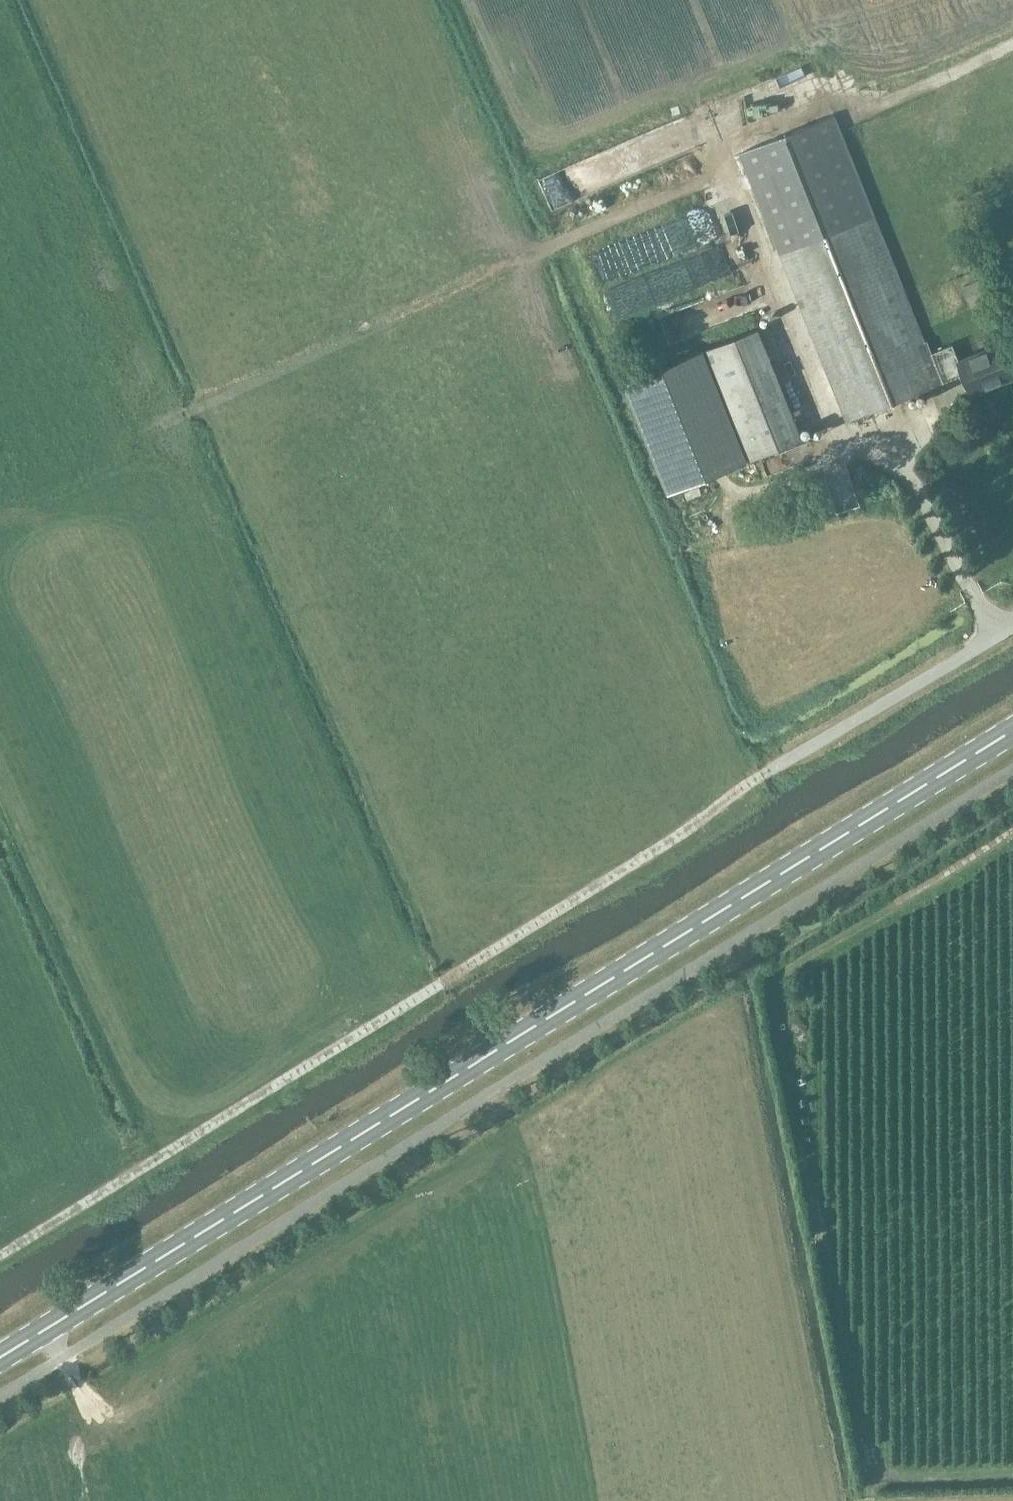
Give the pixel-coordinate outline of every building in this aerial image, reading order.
[(741,154),(779,253),(874,216),(836,117),(741,154)] [(678,179),(680,188),(698,184),(696,175),(678,179)] [(651,220),(654,228),(595,255),(607,283),(705,240),(688,204),(651,220)] [(874,216),(779,253),(846,422),(944,383),(943,381),(932,353),(934,352),(929,341),(924,343),(874,216)] [(668,344),(712,324),(701,301),(657,321),(668,344)] [(707,350),(751,461),(804,440),(760,329),(707,350)] [(932,353),(943,381),(963,373),(972,394),(1012,378),(1012,369),(1002,341),(959,358),(954,344),(934,352),(932,353)] [(622,376),(669,493),(747,462),(700,345),(622,376)]
